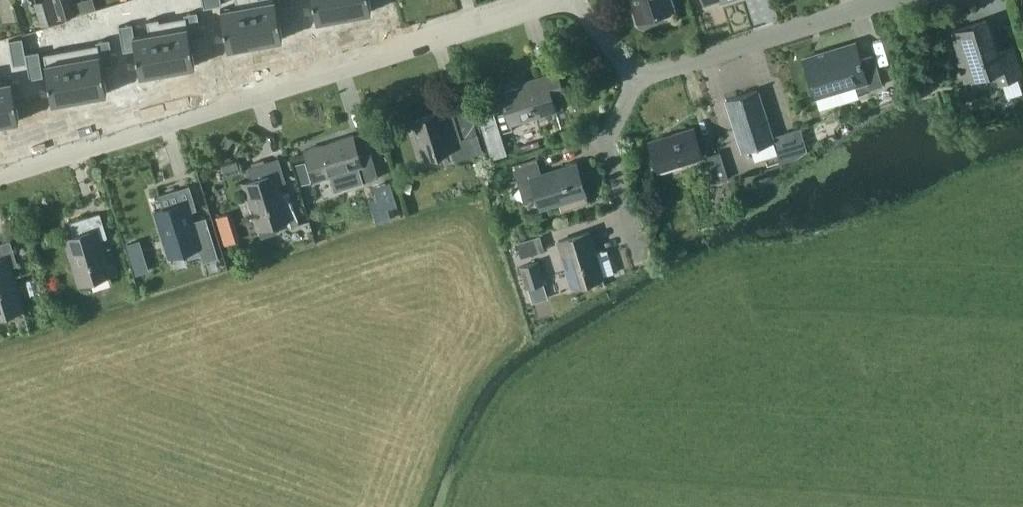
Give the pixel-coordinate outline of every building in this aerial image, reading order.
[(52,0),(43,0),(35,2),(42,26),(59,21),(52,0)] [(73,0),(54,0),(60,19),(77,14),(73,0)] [(202,0),(189,0),(191,8),(203,7),(202,0)] [(221,8),(228,49),(256,44),(249,0),(236,0),(237,5),(221,8)] [(256,44),(282,39),(276,0),(269,0),(260,2),(260,0),(249,0),(256,44)] [(317,28),(346,22),(342,0),(312,0),(317,28)] [(346,22),(371,18),(368,0),(342,0),(346,22)] [(661,14),(675,9),(672,0),(631,0),(639,25),(644,27),(659,23),(662,18),(661,14)] [(113,8),(117,34),(131,31),(127,6),(113,8)] [(104,36),(117,34),(113,8),(99,10),(104,36)] [(171,16),(160,18),(169,70),(195,66),(189,26),(173,28),(171,16)] [(150,32),(134,35),(140,75),(169,70),(160,18),(148,20),(150,32)] [(987,20),(954,31),(963,60),(960,60),(966,80),(996,70),(1000,83),(1022,75),(1022,74),(1014,45),(997,51),(987,20)] [(26,35),(30,60),(43,58),(39,33),(26,35)] [(16,63),(30,60),(26,35),(12,37),(16,63)] [(83,43),(73,45),(81,98),(107,93),(101,53),(85,56),(83,43)] [(842,88),(856,84),(858,92),(870,89),(884,84),(875,55),(861,59),(857,43),(804,59),(816,98),(842,90),(842,88)] [(62,60),(46,62),(52,103),(81,98),(73,45),(59,47),(62,60)] [(511,124),(557,109),(563,108),(560,96),(566,94),(558,71),(529,81),(530,84),(502,93),(507,112),(511,124)] [(19,121),(12,80),(0,83),(0,124),(19,121)] [(773,136),(758,89),(727,99),(744,151),(774,141),(781,162),(798,157),(809,150),(802,127),(773,136)] [(454,150),(457,159),(484,151),(466,96),(449,101),(452,110),(443,113),(442,111),(411,121),(423,160),(454,150)] [(494,109),(478,114),(485,136),(501,131),(494,109)] [(507,112),(498,115),(504,133),(513,130),(511,124),(507,112)] [(704,156),(695,127),(649,141),(659,170),(704,156)] [(358,150),(354,135),(306,150),(315,180),(330,176),(358,167),(363,182),(364,182),(379,177),(370,147),(358,150)] [(730,178),(721,151),(707,155),(715,182),(730,178)] [(284,199),(279,184),(287,182),(279,158),(249,167),(254,180),(245,183),(260,229),(290,219),(292,226),(300,223),(291,197),(284,199)] [(239,168),(237,160),(222,164),(224,172),(239,168)] [(577,163),(542,174),(538,161),(514,169),(524,202),(537,198),(541,208),(559,202),(562,210),(589,202),(577,163)] [(358,167),(330,176),(335,192),(365,183),(364,182),(363,182),(358,167)] [(207,217),(193,221),(190,212),(198,209),(190,185),(160,195),(164,208),(156,211),(170,257),(200,247),(205,262),(220,258),(207,217)] [(386,198),(374,202),(376,209),(388,206),(386,198)] [(221,215),(230,242),(246,237),(236,209),(221,215)] [(66,238),(81,284),(111,274),(100,239),(108,237),(101,213),(70,223),(74,236),(66,238)] [(559,241),(573,287),(604,277),(604,276),(596,253),(590,231),(559,241)] [(546,249),(541,235),(518,242),(523,257),(546,249)] [(22,302),(11,267),(19,265),(11,241),(0,244),(0,309),(22,302)] [(608,250),(596,253),(604,276),(615,272),(608,250)] [(521,266),(527,287),(545,281),(539,260),(521,266)]
